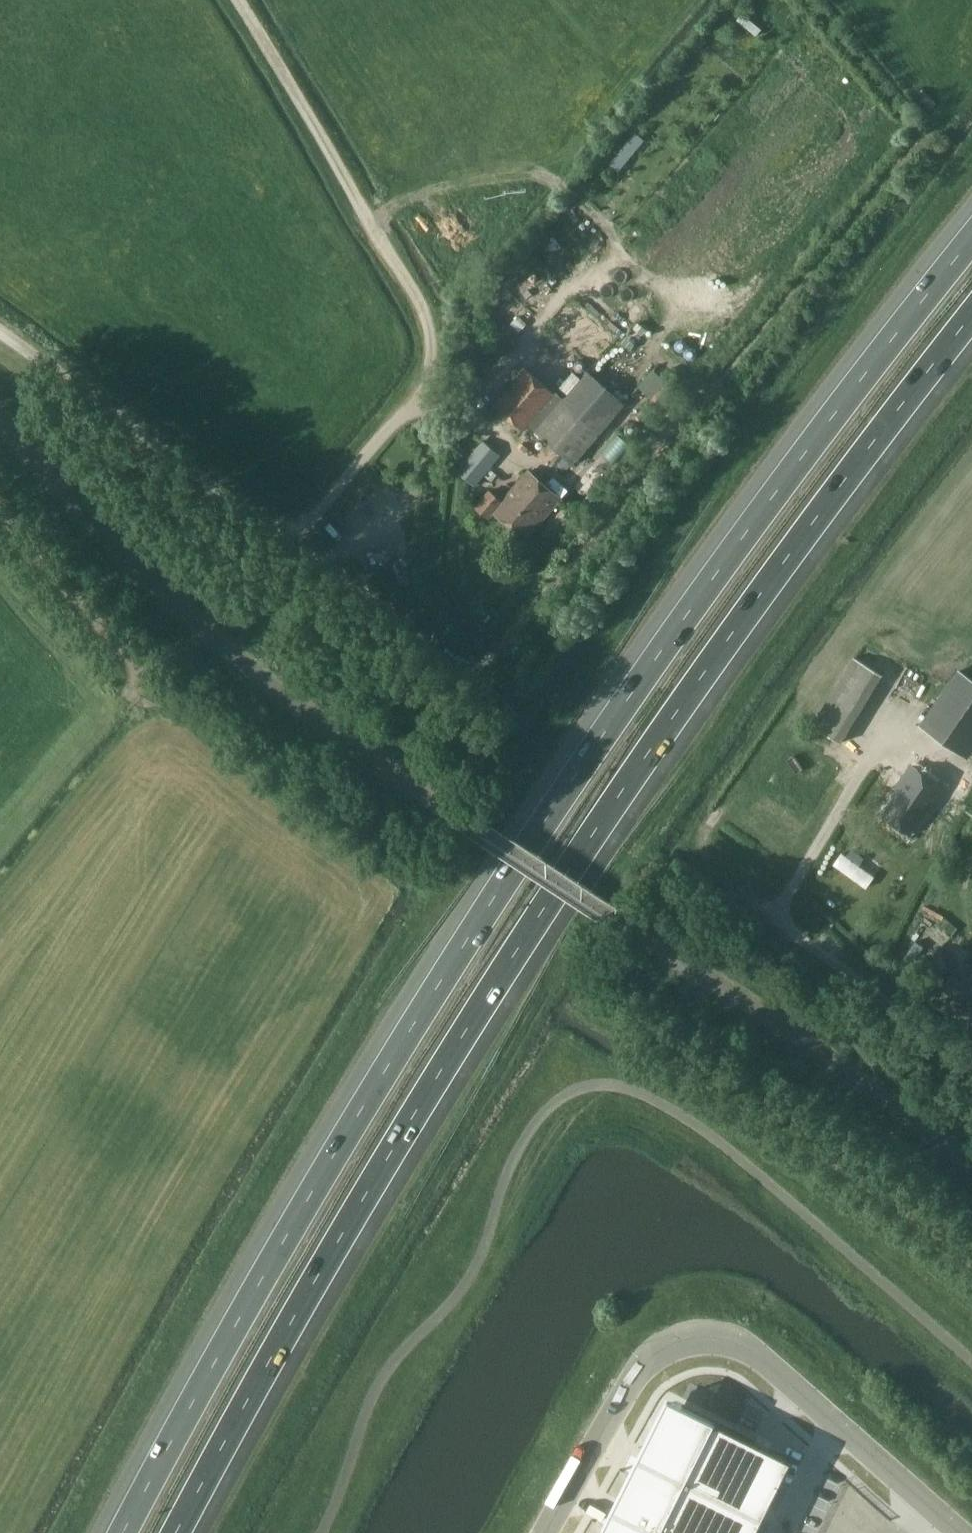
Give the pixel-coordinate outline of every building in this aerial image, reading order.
[(527,425),(556,392),(525,366),(492,405),(523,430),(527,425)] [(574,465),(624,405),(587,372),(563,400),(556,392),(527,425),(574,465)] [(482,492),(504,467),(467,435),(445,461),(482,492)] [(525,540),(559,498),(528,471),(504,500),(489,487),(473,508),(488,520),(494,513),(525,540)] [(840,740),(882,673),(853,656),(812,723),(840,740)] [(971,749),(971,677),(959,669),(921,725),(967,757),(971,749)] [(930,813),(945,791),(909,766),(894,787),(897,790),(878,817),(909,836),(926,811),(930,813)] [(923,973),(946,967),(942,948),(918,955),(923,973)] [(963,967),(942,994),(971,1017),(971,974),(963,967)] [(596,1532),(739,1532),(768,1478),(657,1420),(596,1532)]
